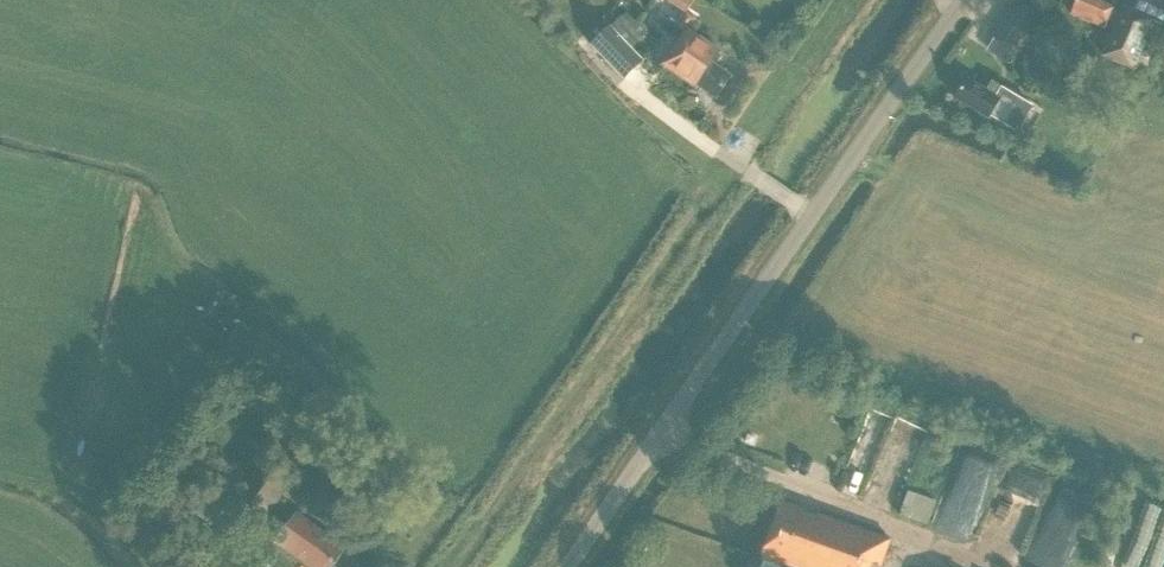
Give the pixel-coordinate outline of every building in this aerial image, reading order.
[(683,14),(685,11),(686,12),(694,0),(663,0),(683,14)] [(992,36),(1003,42),(995,56),(1010,64),(1039,13),(1016,0),(1013,0),(992,36)] [(1114,7),(1096,0),(1076,0),(1071,12),(1106,26),(1108,20),(1117,23),(1105,52),(1133,63),(1150,20),(1151,17),(1132,10),(1124,6),(1121,14),(1113,10),(1114,7)] [(1150,20),(1160,24),(1163,23),(1163,0),(1136,0),(1132,10),(1151,17),(1150,20)] [(686,12),(685,11),(683,14),(675,25),(685,32),(661,65),(696,89),(697,86),(717,100),(733,76),(713,62),(721,50),(689,29),(696,19),(686,12)] [(583,38),(623,80),(643,62),(631,49),(647,34),(626,12),(611,26),(604,18),(583,38)] [(1009,92),(1004,101),(966,78),(955,96),(988,117),(990,113),(1018,131),(1033,107),(1009,92)] [(754,438),(748,436),(746,443),(751,445),(754,438)] [(963,454),(933,536),(966,547),(995,465),(963,454)] [(1005,464),(990,527),(1024,536),(1039,472),(1005,464)] [(1053,486),(1037,558),(1061,563),(1078,492),(1053,486)] [(906,491),(898,515),(927,525),(935,502),(906,491)] [(764,558),(760,566),(781,566),(782,565),(788,566),(880,566),(890,538),(818,512),(817,515),(805,511),(806,508),(783,500),(762,558),(764,558)] [(277,539),(275,543),(308,566),(334,566),(347,549),(296,513),(277,539)]
